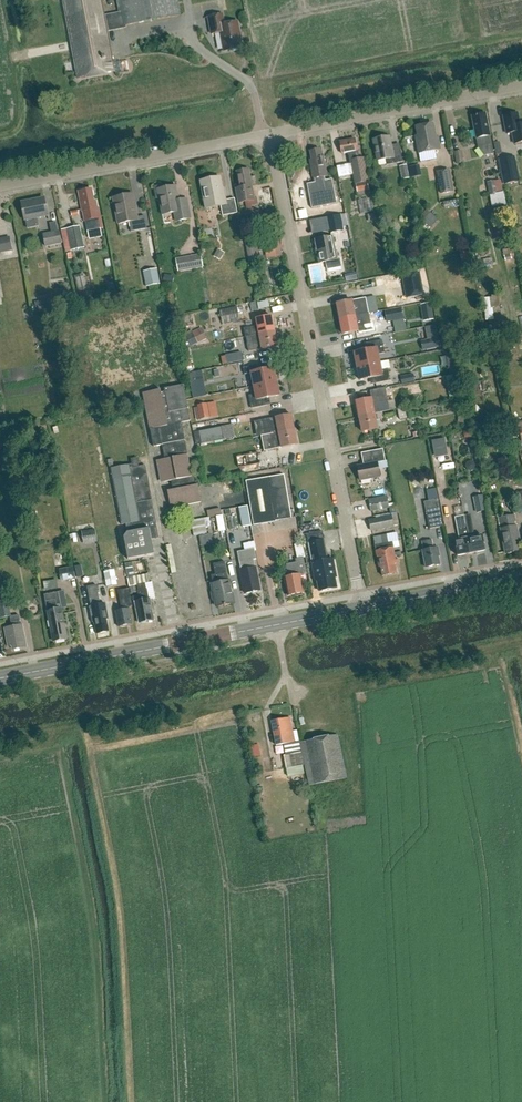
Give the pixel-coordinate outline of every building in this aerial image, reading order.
[(180,15),(177,0),(117,0),(120,13),(104,16),(101,0),(66,0),(62,1),(77,79),(115,72),(107,32),(123,29),(123,26),(180,15)] [(224,24),(222,14),(208,17),(211,34),(220,33),(224,51),(242,48),(237,22),(224,24)] [(120,70),(127,69),(127,61),(119,62),(120,70)] [(485,155),(494,154),(490,137),(491,137),(486,114),(472,117),(476,138),(477,138),(478,147),(485,155)] [(519,125),(517,114),(503,116),(507,134),(512,133),(515,144),(521,143),(521,124),(519,125)] [(435,138),(432,125),(417,128),(418,136),(416,137),(419,154),(439,150),(437,137),(435,138)] [(392,150),(390,137),(373,140),(377,161),(385,159),(387,165),(403,162),(400,149),(392,150)] [(355,184),(368,182),(363,159),(359,159),(358,157),(355,139),(340,142),(342,154),(348,153),(350,164),(351,164),(355,184)] [(315,183),(307,184),(312,209),(337,204),(332,180),(325,181),(325,177),(327,176),(324,157),(322,158),(320,149),(310,151),(312,160),(310,160),(313,176),(314,176),(315,183)] [(456,161),(463,160),(461,151),(454,152),(456,161)] [(500,160),(505,184),(519,182),(514,157),(500,160)] [(402,180),(409,178),(407,165),(399,166),(402,180)] [(414,177),(421,176),(419,165),(412,166),(414,177)] [(250,177),(248,170),(237,172),(240,188),(236,189),(239,203),(254,200),(252,187),(257,186),(255,176),(250,177)] [(449,170),(438,172),(442,194),(453,192),(449,170)] [(223,188),(221,177),(200,181),(205,209),(221,206),(223,216),(237,213),(235,199),(226,201),(224,188),(223,188)] [(501,180),(487,182),(490,196),(503,193),(501,180)] [(368,182),(355,184),(357,196),(364,195),(364,191),(369,190),(368,182)] [(175,186),(164,188),(163,185),(154,187),(156,199),(159,198),(162,215),(175,213),(176,222),(191,219),(188,204),(187,199),(178,201),(175,186)] [(94,202),(91,189),(79,192),(82,212),(84,212),(87,231),(102,228),(100,218),(99,208),(97,208),(96,201),(94,202)] [(138,218),(133,194),(113,198),(118,225),(129,222),(131,232),(147,229),(145,216),(138,218)] [(39,227),(37,218),(48,216),(44,199),(22,203),(25,220),(26,220),(28,229),(39,227)] [(363,211),(372,210),(372,201),(362,202),(363,211)] [(426,210),(419,218),(431,228),(438,220),(426,210)] [(329,233),(341,231),(338,215),(326,218),(329,233)] [(70,251),(84,248),(80,226),(66,229),(70,251)] [(45,247),(62,244),(59,231),(42,234),(45,247)] [(337,259),(333,236),(315,240),(320,263),(326,261),(328,267),(341,265),(340,258),(337,259)] [(12,251),(9,237),(0,238),(0,253),(12,251)] [(264,238),(265,257),(281,256),(280,237),(264,238)] [(249,262),(261,260),(258,244),(246,246),(249,262)] [(218,249),(213,256),(219,260),(224,253),(218,249)] [(510,249),(503,250),(505,260),(512,259),(510,249)] [(462,268),(471,267),(468,252),(460,253),(462,268)] [(178,272),(203,267),(200,254),(175,259),(178,272)] [(312,283),(324,281),(321,263),(309,265),(312,283)] [(160,291),(159,285),(160,285),(157,269),(143,271),(146,287),(148,287),(149,292),(160,291)] [(408,298),(423,295),(419,273),(403,276),(408,298)] [(84,276),(83,274),(76,275),(76,277),(75,278),(77,289),(86,287),(84,276)] [(352,301),(337,304),(340,319),(355,316),(368,314),(365,298),(352,301)] [(41,301),(43,311),(50,309),(48,300),(41,301)] [(257,302),(250,303),(252,312),(258,311),(257,302)] [(432,304),(421,305),(423,314),(433,312),(432,304)] [(222,325),(240,321),(237,307),(219,310),(222,325)] [(388,322),(403,319),(401,308),(386,311),(388,322)] [(355,316),(340,319),(343,335),(358,331),(363,330),(362,324),(370,323),(368,314),(355,316)] [(254,336),(275,332),(272,316),(256,319),(258,329),(255,329),(254,327),(244,329),(245,337),(254,335),(254,336)] [(427,337),(438,336),(436,323),(425,325),(427,337)] [(254,335),(245,337),(249,353),(278,347),(275,332),(254,336),(254,335)] [(191,347),(198,344),(193,333),(186,337),(191,347)] [(423,351),(440,347),(438,339),(421,342),(423,351)] [(357,367),(380,362),(378,355),(385,353),(382,340),(366,344),(367,351),(354,353),(357,367)] [(242,352),(221,354),(222,362),(242,361),(242,352)] [(380,362),(357,367),(360,381),(373,378),(374,384),(390,381),(388,369),(381,370),(380,362)] [(254,387),(277,382),(274,368),(261,371),(260,365),(244,368),(245,374),(251,373),(254,387)] [(201,369),(187,373),(193,397),(207,394),(201,369)] [(402,384),(414,382),(413,374),(400,376),(402,384)] [(460,375),(447,378),(450,398),(463,396),(460,375)] [(277,382),(254,387),(256,395),(249,396),(252,409),(268,406),(266,398),(279,396),(277,382)] [(188,456),(182,423),(192,421),(185,386),(143,394),(154,447),(162,445),(165,459),(158,461),(161,479),(166,478),(166,479),(170,481),(170,482),(172,481),(173,490),(168,491),(171,508),(202,502),(198,486),(196,486),(194,476),(192,477),(188,456)] [(356,402),(359,417),(375,414),(382,413),(390,411),(385,388),(372,391),(373,398),(372,399),(356,402)] [(199,405),(202,420),(211,418),(208,404),(199,405)] [(399,419),(407,418),(405,407),(397,408),(399,419)] [(382,413),(359,417),(362,433),(378,430),(376,420),(383,418),(382,413)] [(279,433),(294,430),(291,414),(270,418),(273,434),(279,433)] [(224,440),(222,427),(199,432),(201,444),(224,440)] [(279,433),(273,434),(261,436),(263,443),(273,441),(274,450),(297,445),(294,430),(279,433)] [(444,439),(432,441),(434,449),(446,447),(444,439)] [(385,461),(384,455),(383,449),(370,452),(372,464),(358,466),(360,481),(380,477),(378,469),(388,467),(387,461),(385,461)] [(237,457),(239,468),(261,464),(258,453),(237,457)] [(141,466),(139,457),(133,459),(134,465),(111,469),(122,525),(126,524),(128,533),(124,538),(128,560),(155,555),(152,540),(159,538),(146,465),(141,466)] [(270,476),(284,473),(283,466),(269,469),(270,476)] [(253,526),(277,521),(277,520),(291,518),(284,475),(246,482),(253,526)] [(477,513),(486,511),(485,511),(482,495),(474,497),(477,513)] [(371,512),(388,508),(386,496),(368,499),(371,512)] [(430,529),(443,526),(440,510),(438,499),(424,502),(426,513),(430,529)] [(252,526),(248,506),(239,508),(243,527),(252,526)] [(209,518),(222,515),(220,509),(207,511),(209,518)] [(464,516),(471,553),(485,551),(482,535),(474,537),(470,515),(464,516)] [(515,526),(514,522),(516,521),(515,515),(498,518),(505,554),(519,551),(516,539),(519,538),(517,526),(515,526)] [(372,531),(394,527),(392,516),(370,520),(372,531)] [(457,556),(471,553),(464,516),(455,518),(459,540),(454,541),(457,556)] [(83,544),(97,542),(95,529),(81,531),(83,544)] [(317,581),(319,591),(332,589),(336,588),(335,578),(337,577),(333,559),(328,560),(324,540),(323,531),(307,534),(312,562),(312,563),(316,581),(317,581)] [(397,533),(387,535),(389,543),(381,544),(382,550),(376,551),(379,567),(381,567),(383,576),(397,573),(395,564),(397,564),(393,548),(394,548),(393,543),(399,542),(397,533)] [(211,535),(200,537),(202,547),(213,544),(211,535)] [(434,549),(432,540),(422,542),(424,551),(422,551),(426,568),(440,565),(438,557),(440,556),(438,548),(434,549)] [(238,552),(239,561),(241,571),(246,593),(260,590),(255,568),(253,559),(257,558),(255,551),(256,551),(255,542),(243,544),(245,551),(238,552)] [(289,596),(304,593),(300,576),(307,574),(304,559),(296,560),(297,564),(287,566),(289,578),(285,578),(289,596)] [(229,580),(225,562),(214,564),(216,575),(212,576),(213,583),(212,583),(214,592),(211,593),(213,599),(215,599),(217,607),(234,604),(230,580),(229,580)] [(61,582),(75,579),(73,567),(59,570),(61,582)] [(134,568),(126,570),(128,578),(129,588),(130,588),(131,594),(139,593),(138,591),(137,585),(146,583),(146,584),(149,584),(147,575),(135,577),(134,568)] [(107,587),(117,586),(115,570),(104,571),(107,587)] [(43,581),(45,590),(57,588),(56,579),(43,581)] [(146,584),(146,583),(137,585),(138,591),(139,593),(139,596),(134,597),(139,624),(155,620),(150,598),(149,598),(147,589),(146,584)] [(101,605),(97,585),(87,587),(91,607),(89,607),(93,623),(95,622),(97,634),(109,632),(107,619),(109,619),(106,604),(101,605)] [(119,627),(133,624),(130,607),(133,607),(130,589),(119,591),(123,610),(116,611),(119,627)] [(67,639),(64,626),(65,626),(59,593),(45,596),(48,612),(51,629),(52,629),(55,642),(67,639)] [(6,594),(0,595),(0,615),(1,618),(11,616),(8,599),(7,599),(6,594)] [(21,625),(19,615),(10,617),(12,626),(5,628),(9,647),(12,646),(13,650),(24,648),(23,644),(26,644),(23,624),(21,625)] [(276,746),(295,742),(290,717),(272,721),(276,746)] [(300,743),(302,752),(305,765),(310,786),(347,778),(338,735),(300,743)] [(253,756),(260,755),(258,743),(251,745),(253,756)] [(303,766),(305,765),(302,752),(284,755),(287,769),(288,777),(304,774),(303,766)]
